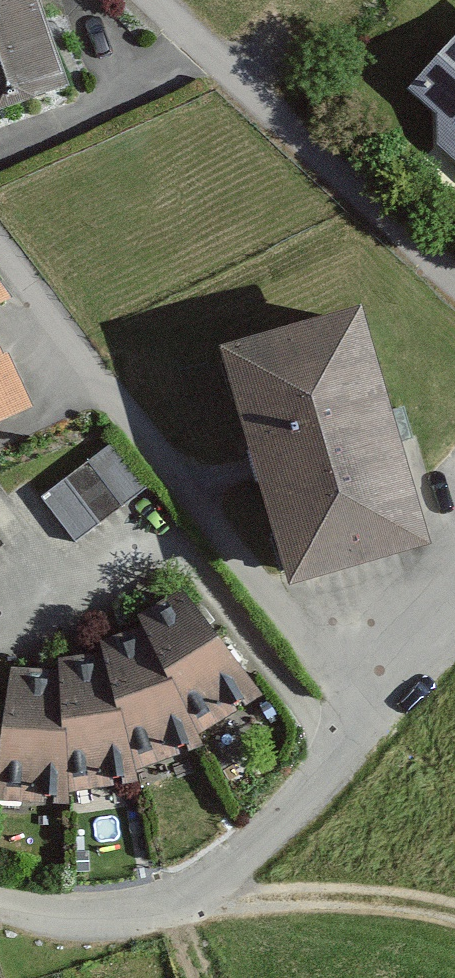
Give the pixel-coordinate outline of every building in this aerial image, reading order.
[(25,0),(0,0),(0,104),(52,88),(25,0)] [(427,116),(428,147),(454,172),(454,32),(400,90),(427,116)] [(419,548),(350,307),(211,346),(280,587),(419,548)] [(23,409),(1,359),(0,359),(0,419),(23,409)] [(137,496),(103,453),(37,504),(71,547),(137,496)] [(132,631),(91,647),(95,660),(53,666),(53,676),(0,674),(0,805),(65,803),(65,794),(136,779),(132,770),(196,750),(190,736),(249,701),(175,601),(128,622),(132,631)]
